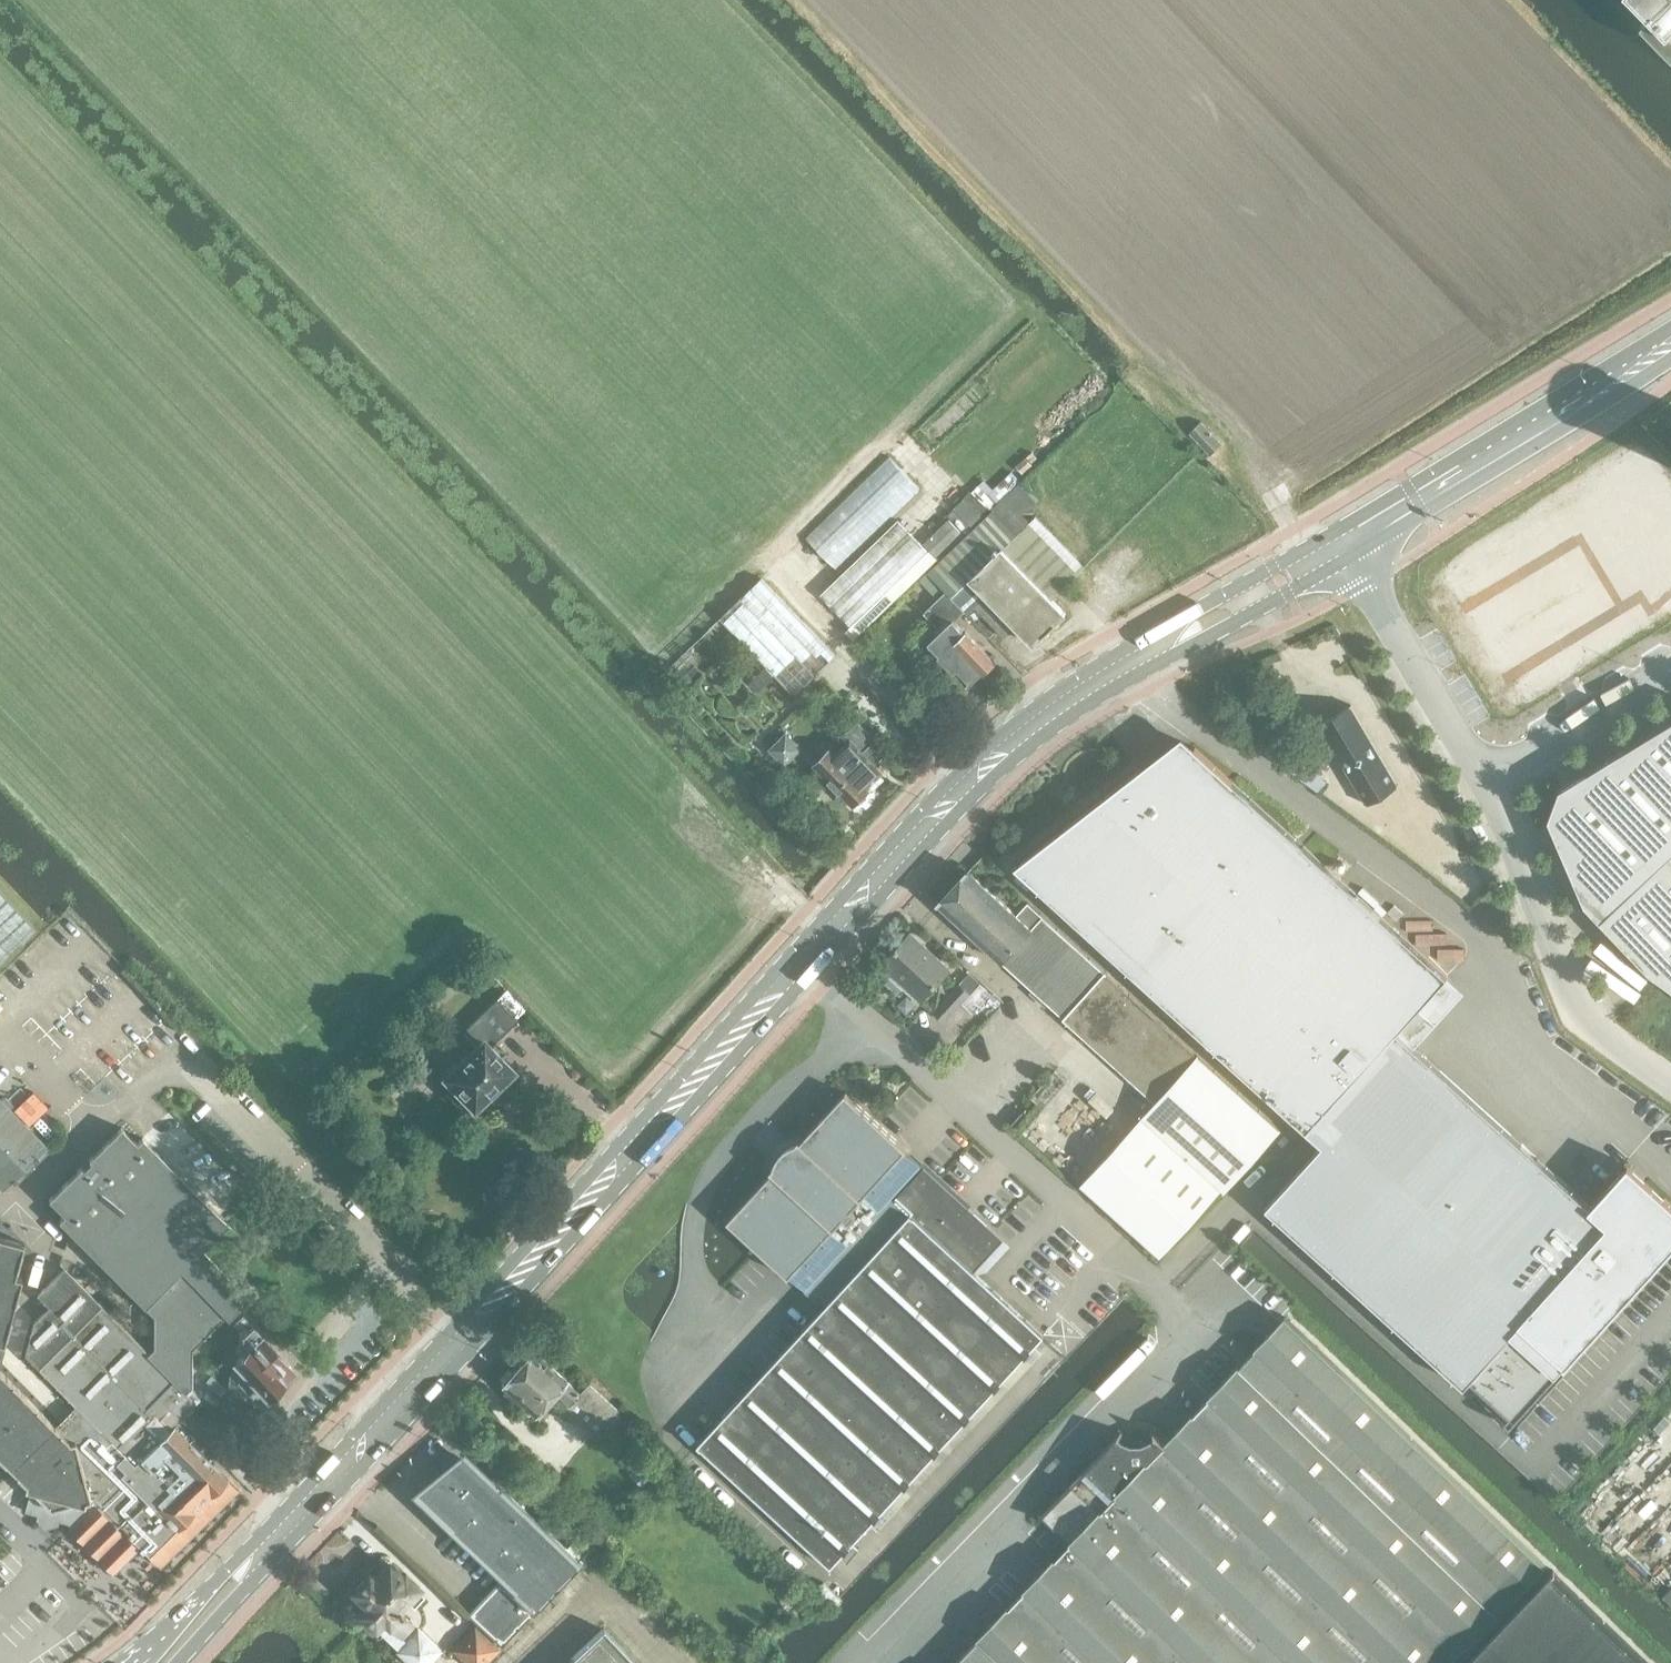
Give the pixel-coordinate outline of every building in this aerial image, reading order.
[(1651,11),(1641,22),(1670,52),(1670,0),(1640,0),(1651,11)] [(1201,420),(1188,430),(1211,453),(1223,443),(1201,420)] [(889,455),(806,535),(836,566),(919,486),(889,455)] [(1032,466),(1025,458),(1015,466),(1022,474),(1032,466)] [(1020,481),(1012,473),(993,490),(984,481),(946,516),(962,533),(969,526),(971,527),(1020,481)] [(946,590),(965,610),(968,613),(975,606),(1005,638),(1016,627),(1033,644),(1066,613),(1053,598),(1085,566),(1035,516),(1017,532),(1004,518),(1034,490),(1023,479),(927,570),(946,590)] [(1474,567),(1550,523),(1542,509),(1549,505),(1543,496),(1460,545),(1474,567)] [(820,592),(850,624),(858,633),(937,558),(898,517),(820,592)] [(834,653),(761,576),(718,616),(792,693),(834,653)] [(965,610),(946,590),(923,612),(941,630),(928,642),(940,653),(938,655),(954,671),(955,670),(968,684),(982,670),(985,672),(997,660),(967,629),(965,630),(955,620),(965,610)] [(1366,803),(1367,803),(1398,785),(1398,783),(1396,784),(1351,705),(1353,704),(1352,703),(1319,722),(1320,723),(1322,722),(1367,801),(1366,802),(1366,803)] [(858,804),(866,797),(866,796),(866,789),(867,789),(864,786),(881,771),(869,758),(878,750),(871,743),(874,740),(856,721),(847,711),(841,716),(850,726),(843,733),(848,738),(832,752),(828,748),(812,763),(850,804),(851,803),(858,804)] [(1670,985),(1670,720),(1560,788),(1549,817),(1585,902),(1650,970),(1670,985)] [(798,747),(784,732),(768,747),(782,762),(798,747)] [(1139,772),(1141,770),(1139,769),(1016,864),(1293,1115),(1323,1143),(1267,1205),(1464,1384),(1470,1378),(1478,1386),(1473,1392),(1510,1425),(1670,1248),(1670,1202),(1665,1196),(1663,1198),(1645,1181),(1633,1194),(1617,1179),(1618,1178),(1616,1176),(1591,1205),(1397,1030),(1447,975),(1195,746),(1193,748),(1195,749),(1159,789),(1139,772)] [(1019,914),(1013,909),(968,868),(936,903),(1153,1099),(1194,1053),(1029,903),(1019,914)] [(35,928),(0,891),(0,961),(35,928)] [(918,1001),(947,970),(907,933),(882,961),(908,986),(905,989),(918,1001)] [(1002,1002),(984,985),(970,1001),(987,1018),(1002,1002)] [(944,1020),(967,995),(956,986),(934,1011),(944,1020)] [(518,1021),(493,996),(468,1021),(465,1018),(443,1039),(461,1057),(440,1079),(447,1086),(444,1088),(454,1099),(457,1096),(467,1106),(483,1091),(490,1098),(498,1099),(507,1090),(505,1083),(498,1076),(509,1066),(491,1048),(518,1021)] [(1160,1256),(1222,1188),(1225,1191),(1280,1130),(1198,1056),(1081,1185),(1160,1256)] [(16,1105),(30,1120),(48,1104),(33,1088),(16,1105)] [(1002,1236),(923,1164),(844,1091),(727,1218),(819,1302),(821,1299),(826,1303),(698,1441),(829,1562),(1042,1333),(972,1268),(1002,1236)] [(47,1147),(0,1098),(0,1187),(3,1190),(47,1147)] [(24,1480),(23,1487),(29,1489),(23,1511),(35,1514),(34,1518),(57,1524),(58,1520),(68,1522),(67,1526),(113,1571),(141,1543),(160,1562),(238,1484),(173,1419),(195,1397),(184,1386),(189,1380),(195,1348),(229,1315),(225,1311),(246,1291),(199,1244),(226,1218),(138,1131),(133,1137),(117,1121),(85,1154),(87,1156),(80,1164),(77,1161),(45,1194),(61,1209),(55,1215),(151,1310),(151,1342),(146,1347),(61,1263),(35,1289),(47,1301),(32,1317),(23,1349),(96,1422),(88,1430),(67,1436),(0,1369),(0,1457),(24,1480)] [(20,1272),(14,1270),(23,1239),(0,1233),(0,1347),(20,1272)] [(959,1662),(1453,1662),(1550,1563),(1294,1316),(1175,1439),(1163,1428),(1160,1432),(1154,1434),(1148,1436),(1141,1437),(1135,1434),(1128,1430),(1080,1482),(1049,1514),(1077,1540),(959,1662)] [(280,1383),(290,1373),(246,1330),(236,1341),(242,1347),(227,1363),(231,1368),(223,1377),(223,1387),(237,1401),(251,1404),(259,1395),(264,1400),(265,1399),(273,1399),(280,1393),(281,1385),(281,1384),(280,1383)] [(567,1406),(565,1408),(595,1434),(616,1411),(586,1384),(577,1394),(563,1382),(564,1380),(531,1350),(499,1386),(533,1416),(553,1394),(567,1406)] [(500,1641),(578,1559),(489,1475),(485,1480),(462,1457),(424,1491),(443,1507),(439,1511),(503,1571),(467,1610),(500,1641)] [(802,1571),(808,1564),(750,1511),(744,1518),(802,1571)] [(373,1628),(396,1648),(394,1650),(408,1662),(426,1662),(439,1648),(416,1627),(404,1639),(399,1634),(411,1622),(394,1605),(403,1596),(412,1604),(424,1592),(388,1559),(375,1574),(373,1572),(369,1575),(367,1573),(350,1592),(365,1606),(358,1613),(373,1628)] [(1557,1571),(1468,1662),(1652,1662),(1557,1571)] [(501,1646),(476,1622),(451,1649),(466,1662),(484,1662),(501,1646)] [(564,1662),(575,1662),(576,1661),(578,1662),(594,1662),(619,1640),(605,1625),(564,1662)]
